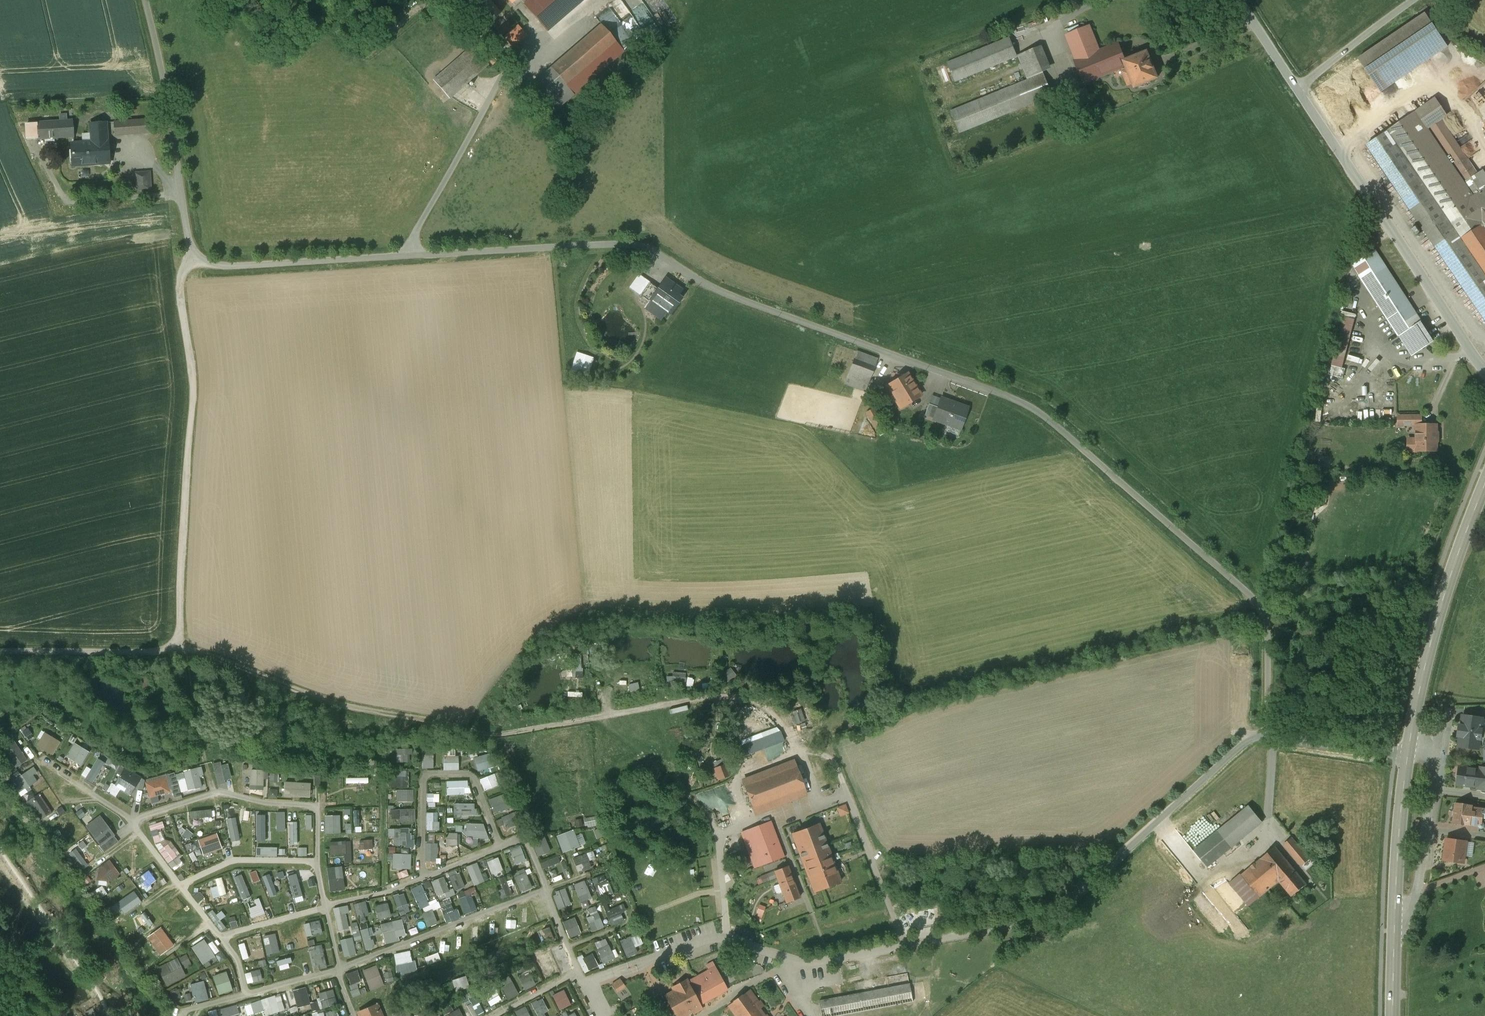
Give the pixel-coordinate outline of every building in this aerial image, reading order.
[(474,3),(491,23),(501,13),(489,0),(478,0),(474,3)] [(524,5),(547,31),(583,0),(529,0),(524,5)] [(613,2),(625,32),(623,33),(627,43),(664,29),(661,22),(669,19),(662,0),(619,0),(613,2)] [(1425,15),(1359,59),(1381,92),(1447,48),(1425,15)] [(500,21),(494,26),(502,35),(508,30),(500,21)] [(624,51),(601,25),(551,68),(574,94),(624,51)] [(1124,61),(1125,61),(1118,44),(1100,52),(1090,27),(1067,37),(1077,61),(1075,61),(1085,83),(1126,66),(1124,61)] [(516,30),(512,34),(519,42),(523,38),(516,30)] [(948,64),(956,82),(1018,57),(1010,38),(948,64)] [(514,39),(509,42),(513,47),(518,44),(514,39)] [(473,46),(469,49),(434,81),(450,99),(489,65),(473,46)] [(1042,46),(1019,55),(1028,78),(1051,69),(1042,46)] [(501,59),(493,49),(485,60),(494,65),(501,59)] [(1124,61),(1126,66),(1128,72),(1126,74),(1129,83),(1132,82),(1135,88),(1141,85),(1143,86),(1146,86),(1149,84),(1151,81),(1157,79),(1147,52),(1125,61),(1124,61)] [(1044,74),(951,111),(960,133),(1053,96),(1044,74)] [(530,77),(519,88),(541,110),(552,99),(530,77)] [(1090,88),(1079,90),(1081,100),(1092,98),(1090,88)] [(1416,117),(1423,127),(1425,126),(1440,116),(1433,106),(1418,116),(1416,117)] [(1369,144),(1484,317),(1484,186),(1476,172),(1473,174),(1474,177),(1466,182),(1475,195),(1473,197),(1425,126),(1423,127),(1416,117),(1418,116),(1416,113),(1369,144)] [(152,120),(114,121),(115,136),(153,135),(152,120)] [(73,121),(39,122),(39,137),(73,137),(73,121)] [(111,164),(109,121),(89,121),(90,142),(72,142),(72,166),(111,164)] [(1432,129),(1466,182),(1474,177),(1473,174),(1476,172),(1443,122),(1432,129)] [(151,171),(134,172),(135,191),(153,189),(151,171)] [(1353,265),(1360,276),(1399,336),(1420,322),(1375,252),(1353,265)] [(681,290),(666,279),(659,289),(651,300),(670,314),(681,299),(677,296),(681,290)] [(651,300),(659,289),(650,282),(640,296),(649,303),(651,300)] [(1355,320),(1345,317),(1332,366),(1343,368),(1355,320)] [(1420,322),(1399,336),(1411,355),(1433,342),(1420,322)] [(877,360),(856,352),(845,384),(865,392),(877,360)] [(577,354),(570,374),(587,380),(595,360),(577,354)] [(907,374),(887,387),(897,402),(917,390),(907,374)] [(938,407),(929,404),(925,417),(961,429),(968,408),(941,399),(938,407)] [(877,431),(886,427),(877,406),(867,411),(877,431)] [(1425,415),(1398,415),(1398,428),(1418,428),(1418,440),(1410,440),(1410,453),(1442,453),(1442,421),(1425,421),(1425,415)] [(575,652),(575,677),(584,677),(584,652),(575,652)] [(732,668),(722,676),(728,683),(738,676),(732,668)] [(149,672),(140,674),(142,688),(152,687),(149,672)] [(687,673),(673,672),(673,681),(686,682),(687,673)] [(800,711),(791,714),(795,724),(804,722),(800,711)] [(27,737),(34,732),(28,724),(22,729),(27,737)] [(783,730),(748,742),(751,752),(787,740),(783,730)] [(55,754),(63,740),(46,731),(38,745),(55,754)] [(5,747),(19,767),(30,759),(16,739),(5,747)] [(76,741),(68,755),(84,764),(92,750),(76,741)] [(398,761),(413,761),(413,747),(398,747),(398,761)] [(480,771),(498,765),(494,751),(475,757),(480,771)] [(424,754),(424,767),(436,767),(436,754),(424,754)] [(445,769),(461,769),(461,755),(445,755),(445,769)] [(94,782),(106,760),(99,756),(87,778),(94,782)] [(138,798),(150,780),(121,762),(120,764),(109,757),(106,762),(123,773),(117,783),(112,780),(106,788),(117,796),(122,788),(138,798)] [(220,784),(228,782),(222,760),(214,762),(220,784)] [(794,760),(742,780),(756,816),(808,796),(794,760)] [(1460,764),(1457,786),(1484,790),(1484,767),(1460,764)] [(244,775),(251,775),(251,793),(265,793),(265,768),(254,768),(254,765),(244,765),(244,775)] [(725,765),(715,769),(719,780),(729,776),(725,765)] [(39,780),(35,774),(39,771),(36,766),(15,779),(23,791),(39,780)] [(175,793),(203,787),(201,776),(205,775),(203,766),(147,778),(152,802),(161,800),(159,794),(175,791),(175,793)] [(411,786),(411,769),(390,769),(390,786),(411,786)] [(501,771),(497,773),(501,783),(505,781),(501,771)] [(271,772),(272,780),(280,780),(280,772),(271,772)] [(481,778),(486,790),(501,785),(496,773),(481,778)] [(361,788),(360,777),(347,778),(347,789),(361,788)] [(449,794),(471,793),(471,779),(449,780),(449,794)] [(313,796),(313,781),(286,781),(286,796),(313,796)] [(441,802),(441,781),(428,781),(428,802),(441,802)] [(399,788),(399,800),(416,800),(416,788),(399,788)] [(270,789),(270,797),(279,797),(279,789),(270,789)] [(42,792),(29,800),(40,820),(54,812),(42,792)] [(504,808),(503,801),(499,802),(499,798),(492,800),(494,810),(504,808)] [(1254,800),(1199,845),(1212,861),(1267,815),(1254,800)] [(1456,800),(1453,822),(1482,826),(1484,813),(1484,804),(1456,800)] [(455,802),(456,816),(478,815),(477,802),(455,802)] [(845,805),(838,808),(841,816),(848,813),(845,805)] [(400,821),(417,820),(417,807),(400,808),(400,821)] [(78,812),(82,817),(87,813),(83,808),(78,812)] [(428,829),(440,829),(440,811),(428,811),(428,829)] [(517,812),(497,818),(500,827),(519,822),(517,812)] [(102,814),(87,825),(106,851),(121,840),(102,814)] [(343,832),(342,814),(327,814),(327,832),(343,832)] [(587,826),(601,824),(599,815),(586,817),(587,826)] [(468,822),(468,836),(481,836),(481,840),(489,840),(488,821),(468,822)] [(755,868),(785,857),(771,822),(742,833),(755,868)] [(818,825),(793,834),(801,855),(807,871),(815,892),(823,889),(840,882),(818,825)] [(390,827),(390,836),(395,836),(395,845),(413,845),(413,827),(390,827)] [(65,848),(71,844),(60,828),(54,832),(65,848)] [(577,829),(559,833),(563,851),(581,846),(577,829)] [(462,844),(462,832),(448,832),(448,844),(462,844)] [(545,833),(533,839),(540,855),(553,850),(545,833)] [(1470,841),(1447,838),(1444,860),(1467,863),(1470,841)] [(375,839),(365,839),(366,851),(375,850),(375,839)] [(1291,839),(1285,844),(1304,866),(1310,861),(1291,839)] [(347,862),(354,862),(353,840),(331,840),(332,854),(346,853),(347,862)] [(440,860),(439,842),(426,843),(427,861),(440,860)] [(78,851),(87,865),(98,857),(89,843),(78,851)] [(1276,845),(1241,875),(1261,898),(1278,883),(1290,898),(1309,882),(1276,845)] [(509,852),(512,867),(524,865),(521,849),(509,852)] [(594,849),(574,858),(580,873),(594,867),(591,860),(597,857),(594,849)] [(394,853),(394,868),(413,868),(413,853),(394,853)] [(488,859),(493,873),(505,870),(500,855),(488,859)] [(545,868),(562,861),(560,855),(542,862),(545,868)] [(109,882),(122,873),(112,858),(95,869),(102,880),(106,877),(109,882)] [(475,885),(487,880),(479,861),(468,865),(475,885)] [(330,866),(331,890),(346,889),(345,865),(330,866)] [(799,898),(787,867),(774,872),(777,880),(786,903),(799,898)] [(515,872),(522,892),(534,887),(527,868),(515,872)] [(466,886),(462,870),(451,873),(455,890),(466,886)] [(549,873),(553,883),(562,880),(558,870),(549,873)] [(608,872),(594,878),(602,898),(616,892),(608,872)] [(506,875),(500,878),(508,896),(514,893),(506,875)] [(446,876),(434,879),(441,901),(426,905),(428,910),(424,912),(429,926),(439,922),(435,909),(442,907),(447,922),(460,918),(452,892),(451,892),(446,876)] [(576,882),(582,907),(594,904),(588,879),(576,882)] [(420,907),(431,904),(424,883),(413,887),(420,907)] [(97,899),(109,894),(105,885),(93,890),(97,899)] [(467,914),(479,909),(474,895),(479,893),(476,886),(459,893),(467,914)] [(492,886),(480,890),(486,906),(498,902),(492,886)] [(568,888),(555,892),(559,908),(573,904),(568,888)] [(117,913),(123,909),(127,913),(144,900),(136,889),(112,907),(117,913)] [(406,891),(395,895),(402,914),(412,911),(406,891)] [(367,900),(355,903),(368,949),(376,947),(372,934),(379,933),(377,925),(370,927),(367,915),(371,914),(367,900)] [(379,918),(393,916),(391,902),(377,904),(379,918)] [(626,919),(623,912),(629,910),(625,902),(612,908),(609,902),(604,904),(613,924),(626,919)] [(341,931),(351,928),(347,912),(351,911),(349,903),(335,907),(341,931)] [(585,910),(594,931),(606,926),(597,905),(585,910)] [(765,907),(759,905),(757,912),(759,913),(756,921),(761,922),(764,910),(765,907)] [(224,909),(217,913),(215,908),(210,911),(221,931),(228,927),(223,918),(228,916),(224,909)] [(1222,912),(1213,919),(1221,929),(1230,923),(1222,912)] [(158,915),(144,926),(148,931),(162,919),(158,915)] [(571,937),(584,933),(577,915),(564,920),(571,937)] [(321,918),(305,923),(309,936),(325,932),(321,918)] [(386,943),(401,940),(398,920),(383,922),(386,943)] [(358,921),(352,923),(354,932),(361,930),(358,921)] [(162,926),(149,937),(163,954),(176,944),(162,926)] [(264,935),(268,954),(281,951),(277,932),(264,935)] [(641,932),(622,939),(629,957),(640,952),(637,945),(645,942),(641,932)] [(442,956),(454,953),(448,935),(437,939),(442,956)] [(346,956),(358,952),(353,936),(341,939),(346,956)] [(261,937),(243,944),(246,950),(264,943),(261,937)] [(606,962),(617,957),(608,937),(596,942),(606,962)] [(207,966),(212,962),(211,960),(218,955),(206,938),(193,946),(207,966)] [(324,943),(310,946),(314,965),(320,963),(322,968),(329,967),(324,943)] [(400,973),(417,969),(413,949),(396,953),(400,973)] [(440,951),(426,956),(429,963),(442,959),(440,951)] [(189,975),(185,968),(194,964),(188,952),(159,966),(168,985),(189,975)] [(586,956),(585,954),(579,957),(586,972),(601,965),(594,952),(586,956)] [(554,975),(549,963),(553,961),(549,954),(537,960),(546,978),(554,975)] [(290,969),(289,964),(294,964),(294,957),(277,958),(278,970),(290,969)] [(372,990),(386,984),(379,964),(364,969),(372,990)] [(688,982),(686,980),(673,987),(675,991),(666,996),(670,1004),(666,1006),(667,1009),(669,1013),(674,1010),(677,1015),(682,1015),(692,1011),(701,1006),(700,1005),(723,992),(727,990),(715,967),(688,982)] [(262,968),(247,972),(249,983),(264,980),(262,968)] [(359,969),(347,973),(355,996),(362,994),(358,982),(363,980),(359,969)] [(214,975),(221,994),(235,989),(228,970),(214,975)] [(393,970),(386,971),(388,981),(395,980),(393,970)] [(527,989),(538,983),(531,971),(520,977),(527,989)] [(468,974),(453,979),(458,991),(472,986),(468,974)] [(500,979),(509,999),(520,994),(512,974),(500,979)] [(624,985),(619,976),(610,982),(615,990),(624,985)] [(206,980),(192,983),(197,1002),(210,999),(206,980)] [(492,1006),(504,1000),(494,982),(483,988),(492,1006)] [(819,1001),(822,1015),(837,1015),(913,1002),(909,984),(819,1001)] [(307,985),(295,989),(299,1007),(312,1003),(307,985)] [(171,990),(175,999),(183,996),(179,987),(171,990)] [(320,991),(324,1007),(339,1003),(335,988),(320,991)] [(554,994),(561,1009),(573,1003),(566,988),(554,994)] [(751,992),(750,991),(729,1006),(737,1015),(764,1015),(759,1009),(763,1006),(760,1001),(758,1002),(751,992)] [(266,1010),(268,1015),(287,1009),(281,992),(252,1002),(256,1013),(266,1010)] [(467,999),(473,1015),(477,1015),(486,1013),(479,995),(467,999)] [(551,1010),(544,996),(533,1002),(540,1015),(548,1015),(546,1012),(551,1010)] [(319,1000),(312,1002),(314,1009),(321,1008),(319,1000)] [(210,1010),(211,1015),(233,1015),(241,1013),(239,1003),(220,1008),(220,1007),(210,1010)] [(454,1003),(448,1006),(451,1012),(457,1008),(454,1003)] [(529,1005),(518,1009),(520,1015),(532,1015),(529,1005)] [(378,1006),(359,1014),(360,1015),(382,1015),(378,1006)] [(452,1015),(465,1015),(461,1007),(451,1012),(452,1015)] [(329,1015),(342,1015),(339,1008),(328,1011),(329,1015)]
